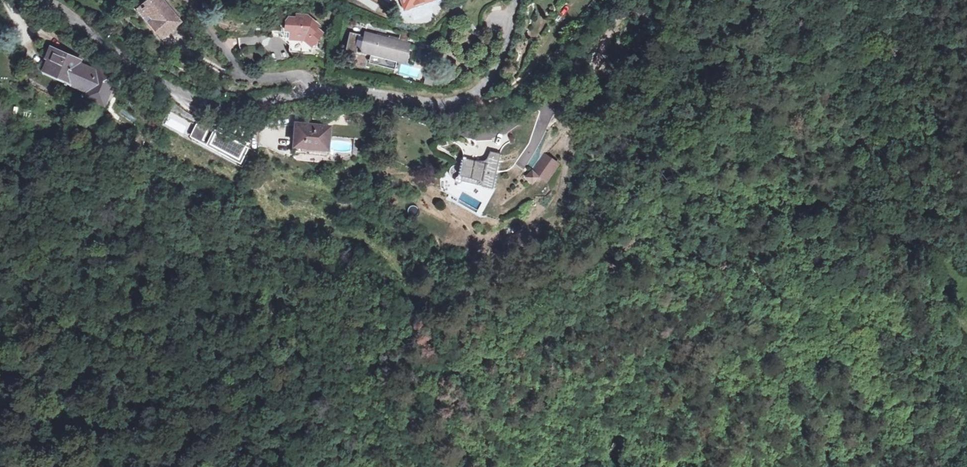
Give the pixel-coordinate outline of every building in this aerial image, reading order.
[(153,22),(156,20),(170,36),(183,25),(162,0),(154,0),(143,9),(153,22)] [(292,45),(313,46),(313,44),(322,33),(317,28),(319,26),(308,16),(299,15),(299,19),(292,18),(288,21),(287,28),(293,32),(292,45)] [(388,42),(365,36),(364,42),(359,41),(360,38),(349,35),(345,54),(356,56),(357,51),(362,53),(361,54),(371,57),(373,57),(373,60),(387,63),(389,58),(397,60),(405,62),(409,46),(399,44),(399,41),(389,38),(388,42)] [(313,46),(292,45),(292,52),(313,54),(313,46)] [(118,77),(100,68),(99,71),(81,63),(82,60),(56,46),(45,66),(72,79),(71,82),(89,90),(86,96),(105,105),(118,77)] [(373,57),(371,57),(369,66),(395,72),(397,60),(389,58),(387,63),(373,60),(373,57)] [(452,67),(438,65),(435,79),(443,79),(451,77),(452,67)] [(684,73),(680,69),(674,74),(677,78),(684,73)] [(168,110),(161,124),(183,136),(190,122),(168,110)] [(302,121),(295,128),(293,148),(327,151),(329,129),(313,127),(313,122),(302,121)] [(195,125),(188,137),(238,165),(247,149),(208,128),(206,131),(195,125)] [(487,159),(500,162),(503,149),(490,146),(487,159)] [(494,184),(500,162),(487,159),(467,154),(464,163),(457,162),(454,164),(453,167),(454,171),(462,176),(494,184)] [(542,177),(537,170),(529,176),(535,184),(542,177)]
